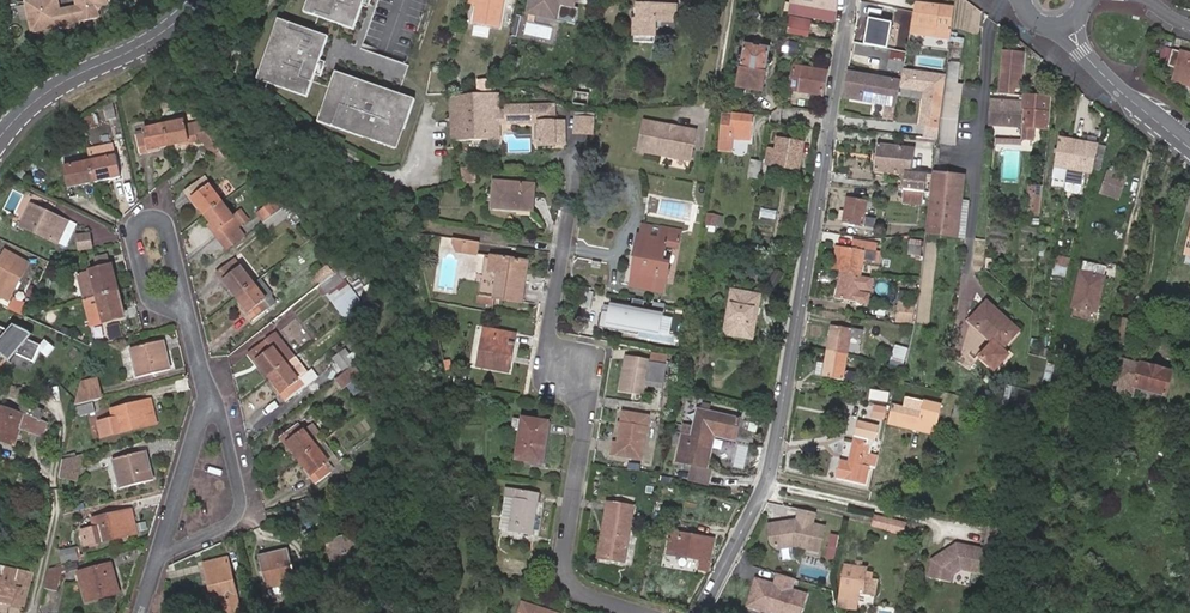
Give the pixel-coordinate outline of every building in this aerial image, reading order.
[(60,11),(57,0),(34,0),(26,2),(32,32),(63,27),(64,29),(83,25),(82,21),(101,17),(99,6),(109,4),(108,0),(76,0),(78,6),(60,11)] [(306,13),(319,17),(315,32),(281,20),(260,80),(309,97),(315,80),(332,86),(320,122),(396,148),(403,128),(407,129),(417,100),(401,93),(410,65),(363,48),(380,0),(311,0),(306,13)] [(472,3),(479,4),(476,22),(501,27),(505,0),(472,0),(472,3)] [(527,13),(557,19),(560,5),(576,8),(577,0),(530,0),(527,13)] [(789,13),(834,20),(837,0),(791,0),(789,13)] [(952,39),(956,8),(916,2),(911,36),(921,38),(922,35),(923,28),(946,31),(945,39),(952,39)] [(635,43),(655,44),(656,22),(662,22),(662,35),(676,36),(677,8),(639,6),(639,22),(636,22),(635,43)] [(550,40),(552,22),(524,19),(522,37),(550,40)] [(887,50),(891,23),(867,19),(863,46),(887,50)] [(922,35),(945,39),(946,31),(923,28),(922,35)] [(480,42),(465,38),(461,55),(476,58),(480,42)] [(768,58),(770,49),(745,44),(743,54),(741,54),(739,54),(738,57),(739,58),(741,60),(742,61),(741,69),(742,69),(739,88),(761,92),(764,73),(766,73),(767,65),(771,65),(772,64),(773,63),(773,61),(772,59),(770,58),(768,58)] [(1171,50),(1166,67),(1175,69),(1171,82),(1189,87),(1189,56),(1171,50)] [(1015,95),(1015,87),(1015,89),(1021,89),(1024,53),(1004,52),(1001,94),(1003,94),(1015,95)] [(902,74),(903,72),(906,56),(892,53),(888,71),(902,74)] [(956,144),(959,121),(963,84),(958,84),(961,62),(951,62),(941,142),(956,144)] [(791,92),(823,97),(826,80),(827,72),(796,67),(791,92)] [(844,98),(896,107),(901,81),(886,79),(848,72),(844,98)] [(905,75),(903,91),(926,94),(930,95),(928,103),(924,103),(921,128),(925,129),(939,130),(946,80),(905,75)] [(787,92),(785,100),(798,102),(799,94),(787,92)] [(499,95),(466,97),(467,119),(452,120),(453,144),(501,141),(500,125),(509,125),(508,121),(508,109),(500,109),(499,95)] [(1024,101),(1022,128),(1021,141),(1022,141),(1033,142),(1034,129),(1046,130),(1048,99),(1024,96),(1024,101)] [(467,119),(466,97),(451,98),(452,120),(467,119)] [(436,152),(454,151),(453,144),(452,120),(451,98),(433,98),(436,152)] [(992,126),(999,126),(1022,128),(1024,101),(1002,99),(991,98),(988,125),(992,126)] [(113,103),(102,106),(104,120),(115,118),(113,103)] [(508,105),(508,109),(508,121),(537,120),(537,125),(538,147),(548,147),(561,147),(561,134),(565,134),(565,120),(555,120),(555,111),(543,111),(543,103),(508,105)] [(554,103),(543,103),(543,111),(555,111),(554,103)] [(81,118),(83,127),(94,125),(92,115),(81,118)] [(595,115),(576,115),(576,134),(595,135),(595,115)] [(754,117),(724,115),(722,138),(721,150),(732,151),(733,139),(750,140),(751,130),(753,130),(754,117)] [(180,116),(161,121),(166,143),(186,138),(187,140),(196,138),(191,120),(181,122),(180,116)] [(198,139),(203,146),(210,140),(207,136),(212,132),(205,128),(202,119),(191,120),(196,138),(198,139)] [(166,143),(161,121),(141,126),(142,132),(130,134),(135,153),(146,151),(145,148),(166,143)] [(645,122),(639,152),(690,162),(696,131),(645,122)] [(938,140),(939,130),(925,129),(924,138),(938,140)] [(222,144),(212,132),(207,136),(210,140),(203,146),(209,154),(222,144)] [(1084,172),(1093,173),(1094,170),(1100,145),(1098,144),(1099,139),(1090,137),(1089,143),(1072,140),(1067,169),(1066,177),(1065,181),(1065,183),(1066,183),(1065,190),(1067,193),(1077,194),(1080,192),(1084,172)] [(1067,169),(1072,140),(1059,138),(1053,179),(1065,181),(1066,177),(1067,169)] [(804,143),(778,139),(776,150),(771,148),(768,161),(774,162),(774,164),(798,169),(804,143)] [(1137,155),(1143,148),(1135,141),(1130,148),(1137,155)] [(222,144),(209,154),(216,162),(228,152),(222,144)] [(87,160),(90,181),(118,176),(114,155),(113,156),(111,145),(87,149),(89,159),(87,160)] [(908,174),(912,174),(915,149),(879,145),(876,170),(908,174)] [(1100,145),(1094,170),(1101,171),(1106,147),(1100,145)] [(690,162),(664,157),(662,164),(689,169),(690,162)] [(66,186),(90,181),(87,160),(61,166),(66,186)] [(763,163),(754,161),(751,177),(760,179),(763,163)] [(476,169),(463,168),(463,181),(476,182),(476,169)] [(967,178),(937,173),(928,233),(959,237),(967,178)] [(1123,177),(1106,173),(1101,190),(1119,194),(1123,177)] [(203,212),(219,199),(205,181),(207,180),(202,174),(182,190),(187,196),(189,194),(203,212)] [(912,174),(908,174),(907,191),(923,193),(925,176),(912,174)] [(512,185),(491,188),(489,207),(514,209),(515,205),(529,206),(529,184),(512,182),(512,185)] [(1041,186),(1029,185),(1029,193),(1031,193),(1029,212),(1038,213),(1041,186)] [(923,206),(925,194),(923,193),(907,191),(905,204),(923,206)] [(867,200),(847,196),(843,221),(874,227),(875,219),(865,216),(867,200)] [(231,214),(219,199),(203,212),(215,227),(212,230),(218,236),(233,225),(226,218),(231,214)] [(661,201),(660,212),(684,215),(686,204),(661,201)] [(66,229),(69,223),(28,203),(18,222),(67,246),(74,233),(66,229)] [(256,222),(270,212),(264,204),(251,215),(256,222)] [(280,216),(274,208),(270,212),(256,222),(255,224),(261,231),(280,216)] [(724,216),(707,213),(705,224),(722,227),(724,216)] [(77,227),(69,223),(66,229),(74,233),(77,227)] [(233,225),(218,236),(226,246),(240,235),(233,225)] [(666,263),(670,245),(671,241),(681,243),(683,233),(644,227),(643,236),(639,236),(633,275),(651,278),(648,291),(668,295),(673,264),(666,263)] [(92,232),(76,235),(78,251),(93,249),(92,232)] [(472,242),(453,238),(452,244),(457,254),(469,255),(472,242)] [(851,249),(874,253),(876,242),(852,239),(851,249)] [(480,243),(472,242),(469,255),(478,256),(480,243)] [(921,257),(922,247),(910,245),(908,253),(911,254),(910,261),(922,263),(923,257),(921,257)] [(841,272),(860,274),(863,260),(874,261),(874,253),(851,249),(844,248),(844,250),(834,249),(831,270),(841,271),(841,272)] [(0,263),(0,298),(1,298),(11,282),(17,285),(29,265),(6,252),(0,263)] [(490,299),(520,304),(525,262),(489,255),(486,269),(494,271),(490,299)] [(1066,257),(1058,256),(1053,274),(1062,276),(1066,257)] [(231,257),(228,260),(233,268),(237,265),(231,257)] [(234,293),(250,281),(237,265),(233,268),(228,260),(213,272),(220,280),(222,278),(234,293)] [(1082,271),(1074,306),(1098,312),(1107,277),(1106,277),(1108,268),(1085,263),(1083,272),(1082,271)] [(328,274),(322,267),(305,280),(311,288),(328,274)] [(91,297),(113,290),(108,268),(74,276),(80,301),(91,297)] [(860,277),(860,274),(841,272),(837,298),(868,302),(869,294),(859,293),(859,291),(872,292),(874,279),(860,277)] [(651,278),(633,275),(630,288),(648,291),(651,278)] [(268,291),(257,276),(250,281),(262,295),(268,291)] [(355,308),(342,292),(329,276),(311,291),(323,307),(336,323),(355,308)] [(262,295),(250,281),(234,293),(245,308),(243,309),(249,316),(264,305),(258,298),(262,295)] [(120,320),(113,290),(91,297),(98,325),(120,320)] [(578,306),(588,308),(591,292),(581,290),(578,306)] [(730,334),(753,339),(761,296),(734,291),(726,330),(730,334)] [(98,325),(91,297),(80,301),(86,328),(98,325)] [(915,303),(900,301),(897,318),(913,320),(915,303)] [(24,317),(29,309),(14,302),(10,311),(24,317)] [(990,304),(979,314),(971,323),(996,345),(983,359),(997,372),(1012,356),(1006,350),(1021,333),(990,304)] [(600,311),(597,328),(654,339),(658,316),(610,308),(610,313),(600,311)] [(1130,320),(1120,318),(1115,342),(1124,344),(1130,320)] [(1130,320),(1124,344),(1132,346),(1138,322),(1130,320)] [(0,329),(0,349),(7,353),(2,358),(8,362),(14,356),(34,365),(40,354),(45,360),(54,352),(46,344),(41,348),(17,337),(23,330),(15,326),(10,334),(0,329)] [(832,326),(828,351),(847,354),(850,337),(861,339),(863,330),(832,326)] [(476,367),(507,373),(509,362),(504,361),(507,346),(511,346),(513,335),(482,330),(476,367)] [(271,350),(278,344),(273,337),(265,342),(271,350)] [(283,364),(290,359),(278,344),(271,350),(265,342),(247,357),(253,365),(256,363),(266,377),(283,364)] [(156,343),(124,351),(132,380),(163,372),(156,343)] [(908,349),(895,345),(891,360),(903,363),(908,349)] [(349,363),(351,361),(341,349),(328,360),(337,372),(349,363)] [(847,354),(828,351),(826,367),(818,366),(817,376),(824,377),(854,382),(855,373),(845,371),(847,354)] [(651,359),(624,355),(618,392),(645,396),(651,359)] [(668,357),(652,355),(651,364),(667,366),(668,357)] [(1135,386),(1165,394),(1170,373),(1123,360),(1115,390),(1133,394),(1135,386)] [(356,371),(349,363),(337,372),(332,376),(339,385),(356,371)] [(294,378),(283,364),(266,377),(277,391),(274,393),(282,403),(297,390),(290,382),(294,378)] [(667,366),(651,364),(648,383),(664,385),(667,366)] [(466,385),(467,375),(454,374),(453,384),(466,385)] [(73,407),(98,401),(92,381),(79,384),(73,407)] [(875,388),(872,401),(884,402),(885,390),(875,388)] [(370,410),(377,405),(373,397),(365,404),(370,410)] [(906,408),(895,406),(892,419),(935,429),(940,407),(908,399),(906,408)] [(703,403),(702,410),(710,412),(711,405),(703,403)] [(23,404),(19,415),(0,408),(0,442),(15,447),(21,430),(30,433),(34,422),(40,424),(44,411),(23,404)] [(92,404),(76,409),(79,418),(95,414),(92,404)] [(142,405),(107,414),(109,422),(90,427),(94,441),(148,427),(142,405)] [(886,407),(875,406),(873,416),(883,418),(886,407)] [(954,418),(960,420),(963,408),(957,407),(954,418)] [(963,408),(960,420),(973,423),(975,411),(963,408)] [(739,424),(740,418),(710,412),(702,410),(700,409),(696,426),(687,424),(678,461),(693,464),(703,467),(711,430),(735,435),(737,424),(739,424)] [(642,460),(650,418),(626,413),(621,443),(617,442),(615,455),(642,460)] [(550,423),(522,419),(522,420),(512,419),(511,432),(520,433),(516,462),(540,465),(545,434),(548,435),(550,423)] [(935,429),(892,419),(891,425),(934,435),(935,429)] [(878,427),(858,421),(854,434),(873,440),(878,427)] [(294,462),(311,448),(295,427),(274,443),(283,453),(286,450),(294,462)] [(703,467),(710,468),(717,437),(734,441),(735,435),(711,430),(703,467)] [(869,465),(877,467),(880,456),(870,454),(869,453),(868,457),(864,456),(866,446),(867,442),(854,439),(853,443),(848,463),(842,461),(838,477),(866,484),(870,468),(868,468),(869,465)] [(325,464),(311,448),(294,462),(307,479),(304,481),(312,490),(327,478),(320,469),(325,464)] [(141,455),(107,463),(114,490),(148,482),(141,455)] [(70,483),(77,458),(63,461),(59,480),(70,483)] [(703,467),(693,464),(690,480),(709,484),(712,469),(710,468),(703,467)] [(379,493),(379,479),(360,484),(363,498),(379,493)] [(538,494),(514,490),(505,489),(503,498),(512,500),(506,532),(532,536),(538,494)] [(512,500),(503,498),(498,531),(506,532),(512,500)] [(602,559),(624,563),(633,508),(607,504),(601,536),(605,537),(602,559)] [(813,524),(816,512),(800,508),(797,520),(770,523),(773,542),(779,547),(795,545),(819,550),(825,526),(813,524)] [(1008,516),(996,513),(994,521),(1006,524),(1008,516)] [(82,536),(85,549),(133,536),(127,515),(90,524),(93,533),(82,536)] [(886,527),(888,518),(875,515),(873,524),(886,527)] [(903,522),(888,518),(886,527),(901,531),(903,522)] [(991,524),(987,540),(1003,544),(1008,528),(991,524)] [(362,530),(353,532),(362,566),(371,564),(362,530)] [(715,538),(672,531),(668,555),(701,560),(700,570),(710,572),(715,538)] [(355,538),(322,546),(329,575),(362,566),(355,538)] [(929,575),(951,581),(953,572),(961,567),(985,573),(989,553),(976,550),(966,547),(964,544),(957,543),(933,558),(929,575)] [(76,547),(60,550),(62,564),(79,560),(76,547)] [(282,555),(253,563),(261,594),(263,594),(265,602),(283,598),(280,589),(290,587),(282,555)] [(222,561),(201,567),(211,606),(218,604),(220,612),(235,612),(222,561)] [(843,590),(854,591),(859,592),(863,592),(874,594),(877,578),(865,577),(867,568),(847,565),(843,590)] [(13,599),(12,604),(24,607),(33,573),(5,567),(4,572),(2,580),(0,579),(0,595),(13,599)] [(110,568),(75,577),(83,606),(117,597),(110,568)] [(48,571),(42,590),(55,592),(60,569),(48,571)] [(756,578),(748,604),(772,612),(772,610),(782,612),(798,612),(804,593),(790,589),(794,577),(778,572),(775,584),(774,583),(773,586),(768,585),(767,582),(756,578)] [(851,608),(854,591),(843,590),(842,589),(839,606),(851,608)] [(859,592),(854,591),(851,608),(857,608),(859,592)] [(0,595),(0,602),(12,604),(13,599),(0,595)] [(117,601),(108,612),(118,612),(124,606),(117,601)]
